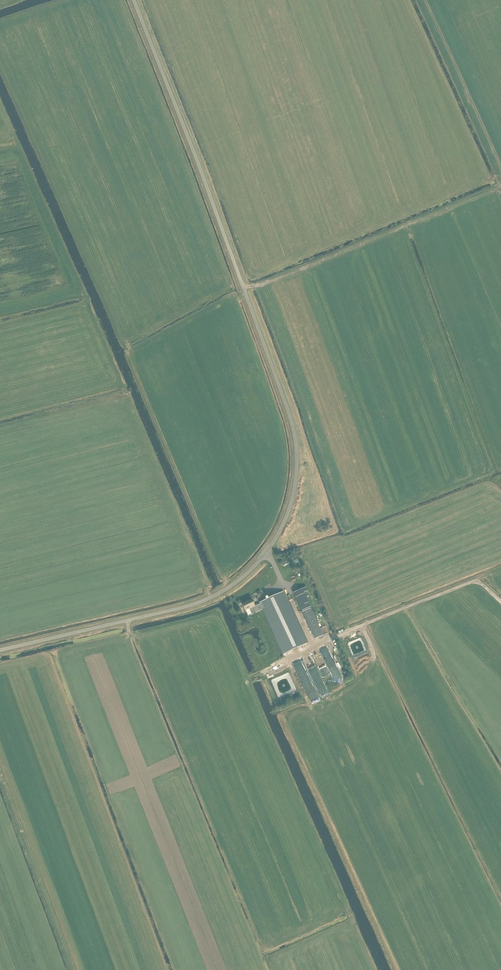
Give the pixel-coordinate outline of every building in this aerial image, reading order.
[(302,611),(311,607),(305,592),(308,590),(306,587),(293,593),(302,611)] [(307,643),(283,592),(260,603),(260,604),(255,606),(252,599),(242,604),(245,611),(253,607),(256,613),(263,609),(284,654),(307,643)] [(316,639),(323,636),(315,617),(307,621),(316,639)] [(343,680),(332,655),(325,658),(336,683),(343,680)] [(317,662),(324,676),(330,673),(323,660),(317,662)]
